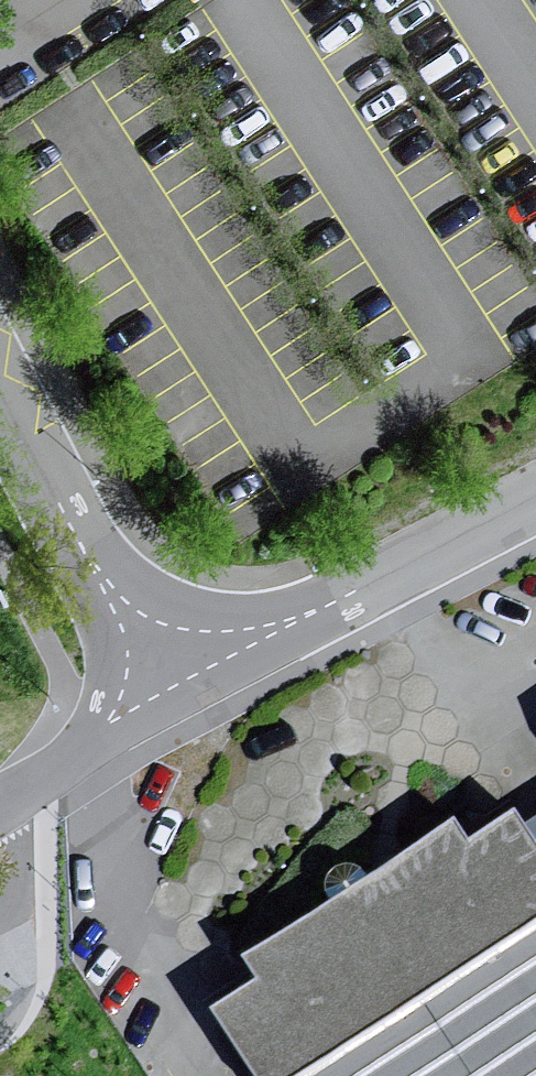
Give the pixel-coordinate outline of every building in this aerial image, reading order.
[(526,829),(225,1024),(259,1075),(535,1075),(535,845),(526,829)]
